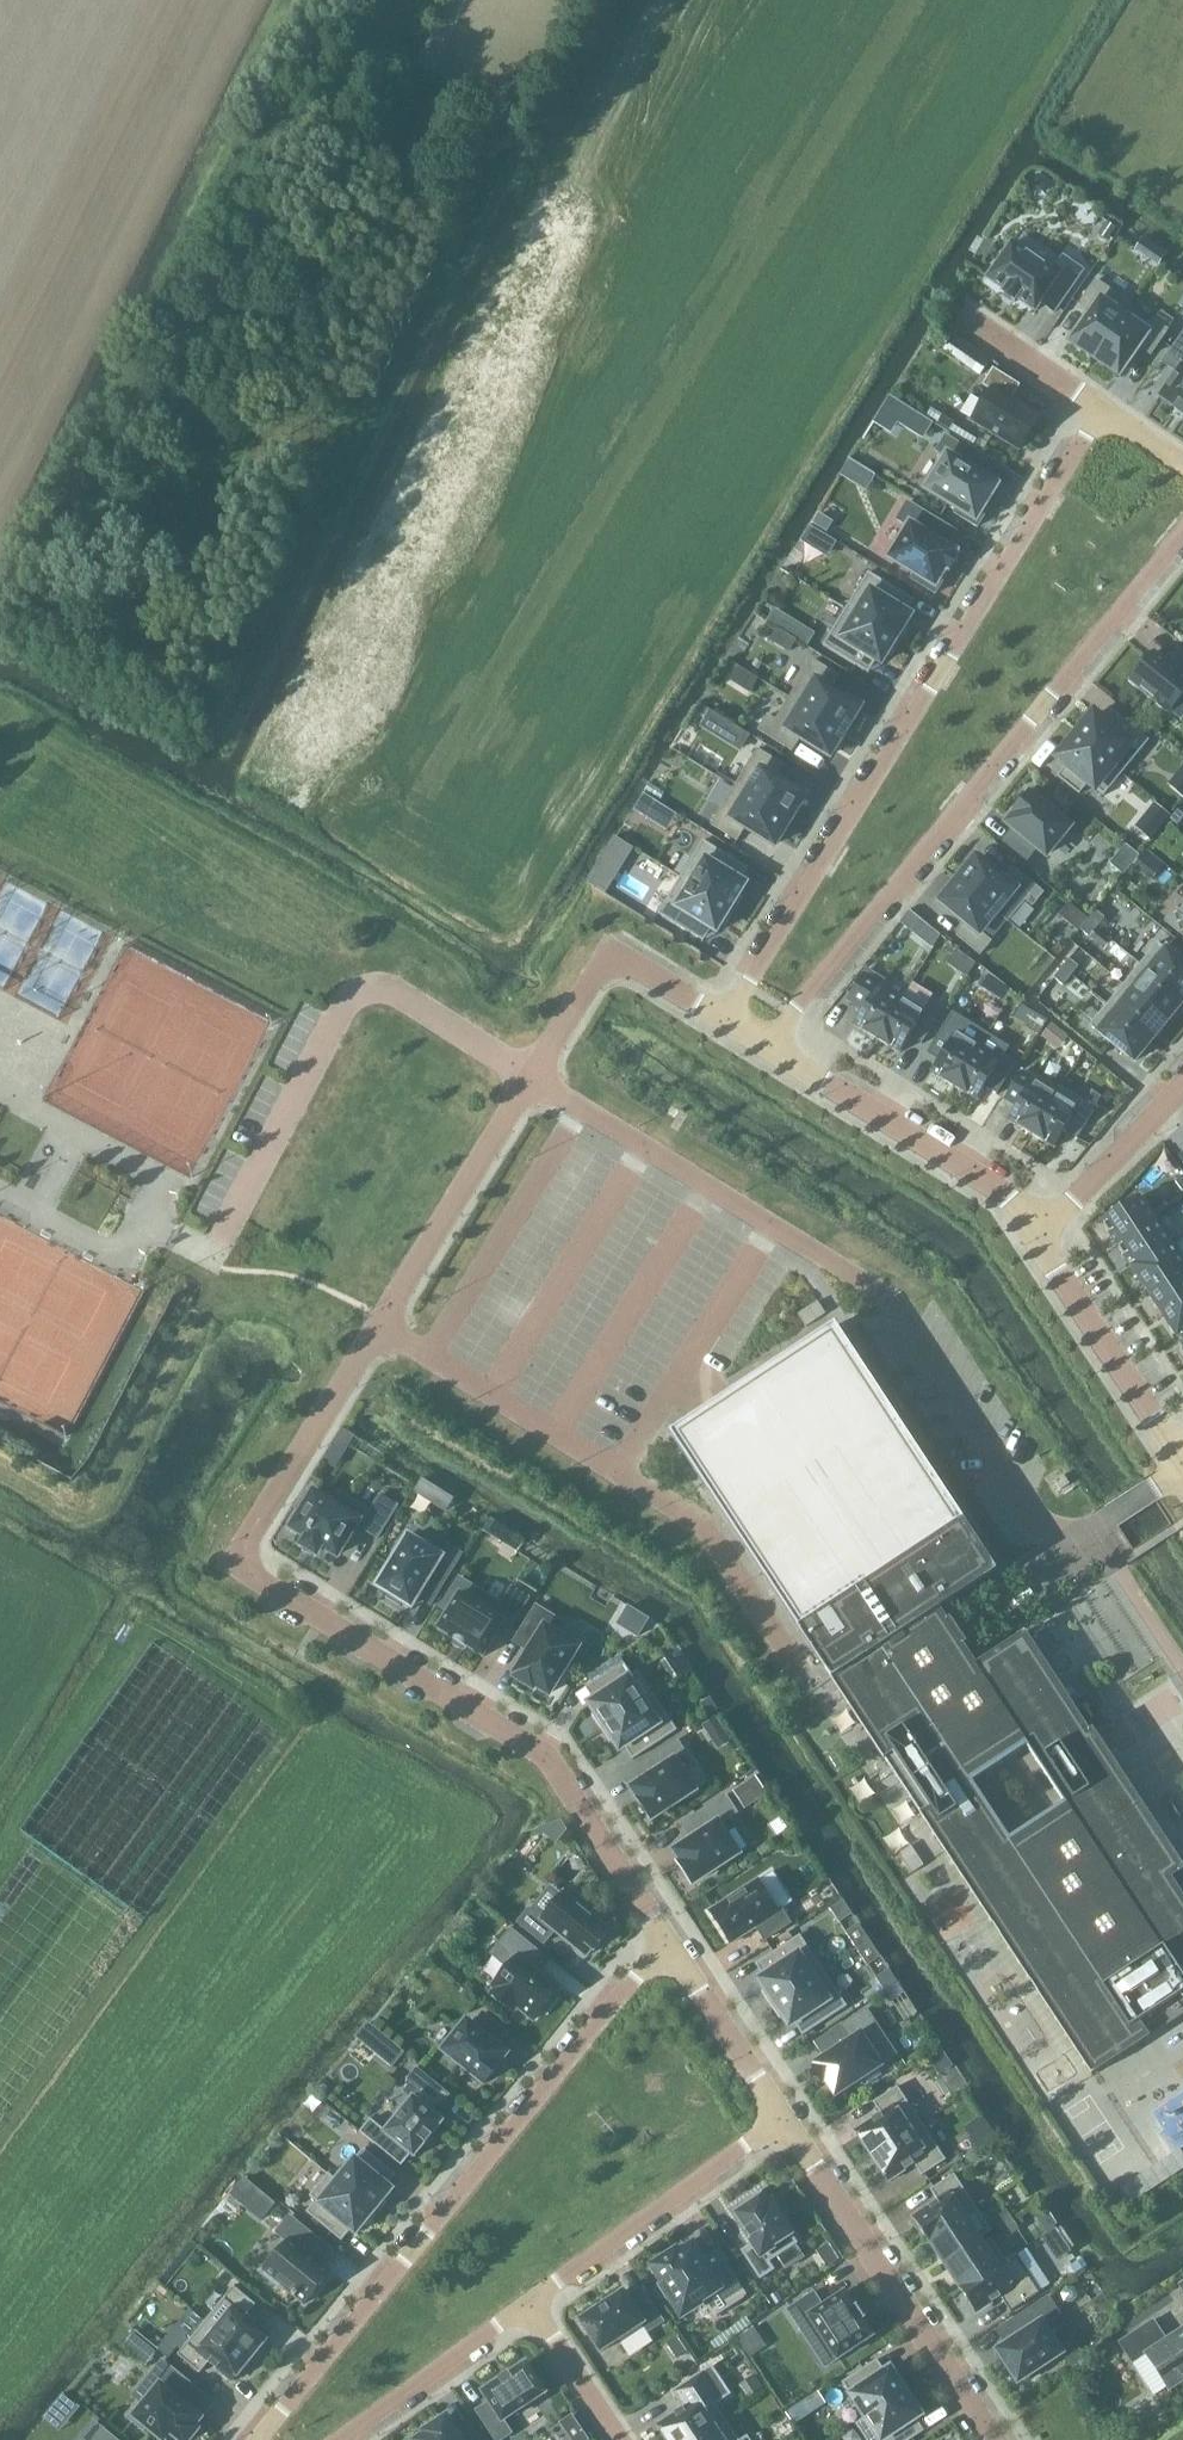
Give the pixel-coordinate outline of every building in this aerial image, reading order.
[(1033,177),(1029,183),(1030,189),(1036,193),(1043,192),(1047,186),(1045,180),(1040,176),(1033,177)] [(1108,222),(1099,235),(1107,241),(1116,227),(1108,222)] [(1055,313),(1083,271),(1064,258),(1054,272),(1012,243),(989,277),(988,279),(989,280),(1006,291),(1004,293),(1004,292),(1003,294),(1005,295),(1014,301),(1015,303),(1016,301),(1017,299),(1034,310),(1034,311),(1035,312),(1036,310),(1041,303),(1055,313)] [(1159,248),(1153,258),(1161,263),(1167,253),(1159,248)] [(1130,310),(1133,306),(1096,281),(1079,305),(1092,314),(1072,342),(1094,357),(1093,358),(1095,359),(1096,358),(1129,309),(1130,310)] [(1096,358),(1095,359),(1097,360),(1098,360),(1119,375),(1139,347),(1151,355),(1168,331),(1154,321),(1152,325),(1130,310),(1129,309),(1096,358)] [(1164,363),(1176,372),(1160,396),(1176,408),(1175,410),(1182,416),(1182,334),(1164,363)] [(954,336),(945,350),(981,375),(991,361),(954,336)] [(994,370),(984,385),(992,390),(972,421),(1019,450),(1039,417),(1011,400),(1019,386),(994,370)] [(907,407),(900,419),(922,433),(929,421),(907,407)] [(932,409),(927,417),(930,419),(973,445),(977,440),(953,425),(954,423),(932,409)] [(992,506),(987,502),(990,497),(995,500),(1000,491),(1001,489),(978,475),(987,461),(946,436),(937,452),(947,458),(927,490),(959,509),(956,514),(978,528),(992,506)] [(851,461),(842,475),(867,490),(875,476),(851,461)] [(957,532),(908,502),(897,520),(909,527),(890,558),(915,574),(912,579),(936,594),(947,576),(943,573),(946,569),(950,571),(958,558),(954,556),(955,554),(947,549),(957,532)] [(820,516),(815,524),(827,531),(832,523),(820,516)] [(846,609),(900,642),(909,628),(906,626),(912,616),(901,610),(909,597),(868,573),(846,609)] [(900,642),(846,609),(824,646),(864,671),(871,659),(882,665),(888,655),(892,657),(900,642)] [(795,625),(789,635),(797,641),(807,646),(813,636),(795,625)] [(1131,681),(1170,713),(1171,712),(1182,697),(1182,654),(1172,668),(1154,653),(1131,681)] [(742,656),(736,671),(761,681),(767,666),(742,656)] [(813,661),(790,698),(845,732),(847,730),(846,730),(860,708),(831,690),(839,677),(813,661)] [(1171,712),(1182,721),(1182,719),(1182,697),(1171,712)] [(845,732),(790,698),(776,721),(768,716),(759,731),(793,751),(801,738),(830,756),(844,734),(845,732)] [(1077,737),(1122,774),(1150,741),(1112,710),(1103,721),(1094,714),(1077,737)] [(730,723),(722,736),(741,748),(749,735),(730,723)] [(1077,737),(1058,758),(1067,766),(1058,777),(1080,795),(1089,784),(1104,796),(1122,774),(1077,737)] [(758,750),(735,788),(790,822),(805,797),(776,779),(784,766),(758,750)] [(790,822),(735,788),(712,825),(738,841),(746,828),(775,846),(789,823),(789,824),(790,822)] [(1040,804),(1029,794),(1014,813),(1016,814),(1008,824),(1014,829),(1003,842),(1027,861),(1038,848),(1047,855),(1070,828),(1055,816),(1058,812),(1043,800),(1040,804)] [(645,796),(636,810),(647,817),(656,803),(645,796)] [(1172,819),(1178,825),(1182,819),(1182,815),(1178,811),(1172,819)] [(744,866),(703,841),(681,877),(735,911),(744,897),(741,895),(747,884),(736,878),(744,866)] [(1127,846),(1112,864),(1124,875),(1140,857),(1127,846)] [(960,878),(958,880),(1009,921),(1026,900),(1033,906),(1044,893),(1013,868),(1004,880),(977,858),(960,879),(960,878)] [(596,870),(588,882),(605,892),(612,880),(596,870)] [(735,911),(681,877),(658,914),(699,939),(706,927),(717,933),(723,923),(726,925),(735,911)] [(1009,921),(958,880),(957,882),(941,903),(967,924),(958,936),(981,955),(992,942),(981,933),(997,913),(1008,922),(1009,921)] [(1180,911),(1176,908),(1166,921),(1182,936),(1182,908),(1180,911)] [(921,917),(911,909),(902,920),(912,928),(921,917)] [(1096,911),(1088,920),(1098,928),(1106,919),(1096,911)] [(103,922),(77,912),(77,943),(65,971),(20,971),(9,999),(0,999),(0,1056),(42,1073),(103,922)] [(1082,913),(1072,925),(1079,930),(1088,919),(1082,913)] [(1088,920),(1081,930),(1090,938),(1097,929),(1098,928),(1088,920)] [(1158,943),(1140,964),(1182,999),(1182,963),(1158,943)] [(1070,959),(1062,969),(1071,976),(1079,967),(1070,959)] [(1168,1020),(1182,1002),(1182,999),(1140,964),(1124,984),(1168,1020)] [(1062,969),(1054,978),(1064,986),(1071,976),(1062,969)] [(868,1033),(878,1039),(903,998),(881,984),(883,980),(867,970),(848,1001),(864,1011),(855,1025),(865,1031),(864,1032),(867,1034),(868,1033)] [(989,973),(981,985),(993,993),(1000,982),(989,973)] [(1152,1041),(1168,1020),(1124,984),(1107,1005),(1152,1041)] [(903,998),(878,1039),(887,1045),(887,1046),(890,1048),(891,1047),(900,1053),(911,1037),(923,1044),(938,1020),(903,998)] [(1152,1041),(1107,1005),(1090,1026),(1134,1062),(1152,1041)] [(953,1012),(930,1049),(942,1056),(932,1073),(941,1079),(944,1081),(945,1081),(954,1087),(987,1034),(953,1012)] [(1028,1026),(1027,1028),(1039,1036),(1048,1022),(1036,1014),(1028,1026)] [(1051,1024),(1042,1036),(1049,1041),(1058,1029),(1051,1024)] [(987,1034),(954,1087),(964,1093),(964,1094),(967,1095),(968,1095),(977,1101),(987,1084),(1000,1092),(1017,1063),(1005,1055),(1010,1047),(987,1034)] [(1032,1134),(1057,1093),(1023,1072),(1007,1096),(1020,1104),(1009,1121),(1019,1126),(1018,1127),(1021,1129),(1022,1128),(1032,1134)] [(1092,1115),(1057,1093),(1032,1134),(1042,1141),(1041,1141),(1044,1143),(1045,1143),(1054,1148),(1065,1132),(1077,1139),(1092,1115)] [(1118,1246),(1156,1221),(1140,1197),(1102,1222),(1103,1223),(1118,1246)] [(619,1230),(639,1241),(646,1229),(626,1218),(619,1230)] [(1156,1221),(1118,1246),(1132,1268),(1133,1269),(1171,1244),(1156,1221)] [(1171,1244),(1133,1269),(1134,1271),(1148,1291),(1182,1268),(1182,1262),(1171,1244)] [(1148,1291),(1162,1313),(1182,1300),(1182,1268),(1148,1291)] [(680,1269),(675,1280),(696,1291),(702,1280),(680,1269)] [(490,1312),(506,1318),(520,1283),(492,1271),(481,1298),(493,1303),(490,1312)] [(1162,1313),(1176,1334),(1175,1334),(1176,1336),(1182,1331),(1182,1300),(1162,1313)] [(826,1314),(818,1301),(798,1314),(806,1327),(826,1314)] [(670,1434),(819,1660),(832,1679),(1092,2076),(1182,2016),(1182,1896),(1172,1880),(1182,1872),(1182,1868),(1093,1731),(1090,1733),(1025,1633),(1024,1633),(976,1665),(964,1646),(966,1645),(950,1620),(947,1622),(940,1611),(989,1578),(997,1573),(834,1326),(734,1392),(688,1423),(670,1434)] [(601,1388),(596,1398),(621,1411),(626,1401),(601,1388)] [(336,1436),(345,1442),(351,1432),(342,1427),(336,1436)] [(423,1479),(415,1492),(446,1511),(454,1499),(423,1479)] [(313,1495),(307,1492),(296,1510),(302,1513),(293,1528),(308,1538),(303,1546),(317,1554),(322,1546),(338,1556),(347,1541),(351,1544),(362,1525),(366,1528),(365,1530),(378,1539),(398,1506),(381,1495),(371,1512),(357,1503),(349,1515),(314,1493),(313,1495)] [(491,1519),(485,1529),(492,1534),(499,1523),(491,1519)] [(407,1540),(402,1537),(391,1554),(396,1557),(379,1586),(382,1588),(379,1593),(400,1606),(403,1601),(411,1606),(421,1591),(435,1599),(463,1554),(447,1544),(440,1556),(409,1537),(407,1540)] [(449,1613),(439,1629),(483,1657),(499,1632),(506,1636),(529,1598),(512,1588),(503,1603),(460,1576),(440,1608),(449,1613)] [(563,1622),(537,1605),(519,1634),(535,1644),(517,1674),(519,1675),(517,1678),(533,1688),(535,1685),(549,1694),(559,1679),(561,1681),(571,1666),(568,1664),(578,1648),(556,1634),(563,1622)] [(629,1607),(618,1624),(638,1637),(649,1620),(629,1607)] [(679,1650),(665,1659),(677,1678),(691,1669),(679,1650)] [(639,1671),(632,1675),(624,1663),(591,1685),(599,1697),(589,1703),(595,1714),(592,1716),(601,1730),(654,1695),(639,1671)] [(678,1730),(654,1695),(601,1730),(610,1743),(613,1741),(620,1751),(630,1745),(638,1757),(678,1730)] [(716,1717),(704,1725),(709,1732),(721,1725),(716,1717)] [(637,1800),(650,1820),(694,1791),(675,1762),(687,1755),(678,1741),(633,1771),(641,1783),(633,1788),(640,1799),(637,1800)] [(757,1777),(734,1792),(742,1804),(754,1796),(757,1800),(767,1793),(757,1777)] [(701,1835),(677,1851),(683,1861),(679,1864),(692,1884),(738,1854),(726,1836),(719,1825),(738,1813),(726,1796),(690,1819),(701,1835)] [(561,1821),(545,1827),(560,1839),(568,1830),(561,1821)] [(912,1846),(899,1854),(912,1874),(925,1866),(912,1846)] [(759,1881),(711,1911),(731,1944),(757,1927),(765,1941),(791,1924),(782,1910),(779,1912),(759,1881)] [(532,1910),(520,1924),(545,1944),(555,1931),(587,1957),(593,1950),(595,1951),(606,1939),(604,1937),(610,1930),(596,1918),(599,1915),(584,1902),(581,1906),(567,1894),(545,1921),(532,1910)] [(843,1901),(831,1909),(840,1923),(852,1914),(843,1901)] [(542,1955),(512,1930),(500,1945),(517,1959),(494,1987),(496,1989),(492,1993),(514,2012),(518,2007),(534,2020),(543,2009),(547,2011),(559,1997),(555,1994),(558,1991),(531,1968),(542,1955)] [(771,2006),(824,1971),(800,1935),(761,1961),(769,1973),(758,1979),(765,1990),(762,1992),(771,2006)] [(889,1970),(876,1978),(885,1991),(898,1982),(889,1970)] [(824,1971),(771,2006),(780,2020),(783,2017),(790,2028),(800,2021),(808,2033),(848,2007),(824,1971)] [(899,1983),(886,1991),(892,2001),(905,1993),(899,1983)] [(885,2036),(867,2009),(815,2043),(826,2059),(817,2065),(819,2067),(815,2070),(822,2082),(826,2079),(837,2094),(880,2066),(868,2047),(885,2036)] [(467,2023),(445,2051),(465,2067),(462,2071),(477,2083),(480,2079),(486,2084),(500,2065),(498,2064),(506,2054),(498,2047),(509,2033),(484,2013),(473,2027),(467,2023)] [(391,2043),(382,2054),(394,2064),(403,2053),(391,2043)] [(371,2120),(361,2132),(402,2166),(411,2155),(414,2158),(444,2122),(432,2112),(438,2105),(441,2107),(450,2095),(417,2068),(408,2080),(420,2089),(385,2132),(371,2120)] [(856,2131),(872,2156),(922,2123),(898,2086),(874,2102),(882,2114),(856,2131)] [(947,2160),(922,2123),(872,2156),(889,2181),(915,2164),(923,2176),(947,2160)] [(989,2126),(971,2138),(978,2149),(996,2137),(989,2126)] [(328,2174),(377,2214),(388,2202),(385,2199),(393,2190),(388,2186),(397,2175),(365,2148),(338,2181),(329,2173),(328,2174)] [(1121,2188),(1131,2204),(1182,2170),(1182,2153),(1180,2148),(1121,2188)] [(367,2227),(377,2214),(328,2174),(301,2207),(342,2241),(343,2240),(338,2237),(347,2226),(356,2234),(364,2225),(367,2227)] [(955,2174),(931,2190),(939,2202),(914,2218),(929,2241),(978,2209),(955,2174)] [(775,2270),(769,2262),(798,2243),(773,2205),(768,2208),(759,2193),(736,2208),(739,2213),(736,2215),(755,2244),(743,2252),(761,2279),(775,2270)] [(978,2209),(929,2241),(939,2256),(942,2255),(947,2264),(983,2241),(982,2238),(993,2232),(978,2209)] [(1007,2211),(995,2219),(1001,2229),(1014,2220),(1007,2211)] [(323,2244),(290,2217),(278,2232),(289,2241),(265,2270),(267,2272),(264,2275),(278,2287),(281,2283),(295,2294),(293,2296),(297,2298),(298,2297),(306,2304),(330,2274),(311,2259),(323,2244)] [(1014,2220),(1001,2229),(1008,2238),(1020,2230),(1014,2220)] [(1056,2228),(1044,2236),(1060,2260),(1072,2252),(1070,2250),(1057,2230),(1056,2228)] [(983,2241),(947,2264),(953,2273),(951,2275),(961,2290),(1001,2264),(1006,2261),(992,2239),(985,2243),(983,2241)] [(652,2266),(663,2284),(658,2287),(667,2300),(672,2297),(683,2314),(708,2298),(718,2314),(717,2315),(718,2316),(745,2298),(734,2281),(738,2279),(721,2253),(704,2264),(692,2244),(679,2252),(677,2250),(652,2266)] [(795,2245),(779,2256),(787,2268),(803,2258),(795,2245)] [(1028,2249),(1017,2256),(1040,2292),(1051,2285),(1028,2249)] [(1019,2274),(1010,2258),(1006,2261),(1001,2264),(961,2290),(976,2313),(1000,2298),(1008,2310),(1032,2294),(1019,2274)] [(1078,2262),(1071,2267),(1075,2274),(1079,2272),(1088,2265),(1082,2258),(1078,2261),(1078,2262)] [(1067,2286),(1061,2293),(1065,2302),(1074,2303),(1079,2296),(1076,2287),(1067,2286)] [(234,2287),(206,2321),(252,2358),(271,2335),(248,2316),(257,2305),(234,2287)] [(664,2322),(646,2294),(632,2303),(624,2291),(580,2320),(601,2352),(644,2324),(649,2332),(664,2322)] [(823,2306),(814,2292),(788,2310),(802,2332),(814,2324),(838,2360),(874,2336),(845,2292),(823,2306)] [(1050,2297),(998,2331),(1008,2346),(1000,2351),(1007,2363),(1003,2365),(1014,2382),(1018,2379),(1019,2381),(1023,2379),(1026,2383),(1042,2372),(1040,2368),(1062,2353),(1044,2326),(1061,2315),(1050,2297)] [(190,2309),(158,2349),(169,2358),(178,2347),(183,2350),(206,2321),(190,2309)] [(183,2350),(178,2355),(201,2373),(210,2362),(234,2382),(252,2358),(206,2321),(183,2350)] [(1120,2343),(1134,2364),(1147,2355),(1168,2387),(1170,2390),(1182,2381),(1182,2329),(1166,2340),(1154,2321),(1120,2343)] [(754,2328),(738,2339),(750,2357),(766,2346),(754,2328)] [(136,2331),(124,2347),(132,2352),(144,2337),(136,2331)] [(677,2338),(667,2344),(677,2358),(687,2351),(677,2338)] [(1079,2349),(1067,2356),(1074,2367),(1086,2359),(1079,2349)] [(1134,2364),(1133,2364),(1154,2397),(1168,2387),(1147,2355),(1134,2364)] [(163,2361),(148,2378),(160,2388),(146,2405),(142,2401),(128,2418),(145,2431),(148,2427),(164,2439),(165,2439),(189,2439),(197,2430),(193,2427),(200,2419),(184,2406),(198,2389),(163,2361)] [(528,2363),(483,2392),(490,2403),(478,2411),(497,2439),(503,2439),(513,2434),(505,2421),(547,2393),(528,2363)] [(881,2375),(873,2363),(843,2382),(866,2418),(910,2390),(901,2376),(897,2378),(891,2368),(881,2375)] [(1086,2371),(1085,2381),(1100,2383),(1102,2373),(1086,2371)] [(763,2387),(755,2375),(746,2381),(753,2393),(763,2387)] [(668,2439),(690,2439),(723,2417),(699,2382),(677,2396),(685,2408),(659,2425),(668,2439)] [(910,2390),(866,2418),(856,2424),(867,2439),(912,2439),(920,2435),(912,2423),(922,2416),(916,2406),(919,2404),(910,2390)] [(818,2392),(786,2413),(793,2424),(826,2403),(818,2392)] [(650,2402),(655,2410),(668,2402),(662,2393),(650,2402)] [(64,2395),(54,2408),(66,2417),(76,2405),(64,2395)] [(690,2439),(751,2439),(747,2434),(739,2439),(723,2417),(690,2439)] [(419,2439),(461,2439),(447,2418),(426,2432),(427,2435),(419,2439)] [(97,2424),(96,2422),(94,2424),(95,2424),(82,2439),(117,2439),(97,2424)] [(807,2436),(801,2422),(787,2429),(792,2439),(799,2439),(807,2436)] [(476,2432),(463,2439),(481,2439),(476,2432)]
